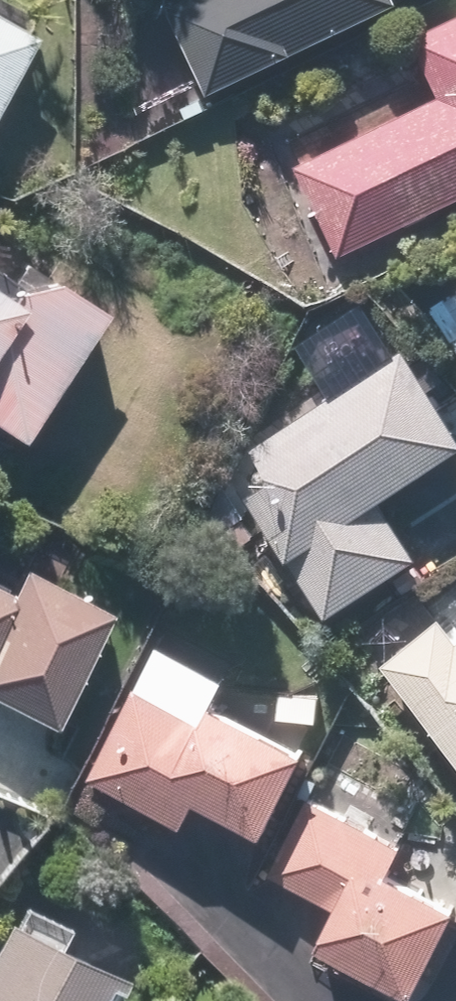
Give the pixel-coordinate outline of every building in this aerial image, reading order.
[(205,96),(397,7),(394,0),(160,0),(205,96)] [(455,199),(455,14),(409,37),(439,99),(296,167),(338,255),(455,199)] [(33,37),(0,19),(0,99),(33,37)] [(16,442),(99,313),(47,279),(2,289),(0,293),(0,432),(16,442)] [(324,620),(417,559),(378,502),(455,451),(455,433),(400,349),(224,466),(324,620)] [(49,732),(107,615),(23,573),(10,599),(0,594),(0,707),(49,732)] [(455,640),(439,619),(379,665),(444,749),(455,764),(455,639),(455,640)] [(193,805),(260,840),(305,754),(212,706),(203,724),(134,688),(86,779),(181,828),(193,805)] [(454,910),(386,875),(400,848),(307,800),(268,876),(334,910),(313,950),(408,998),(454,910)] [(120,974),(3,920),(0,926),(0,1000),(108,1000),(120,974)]
